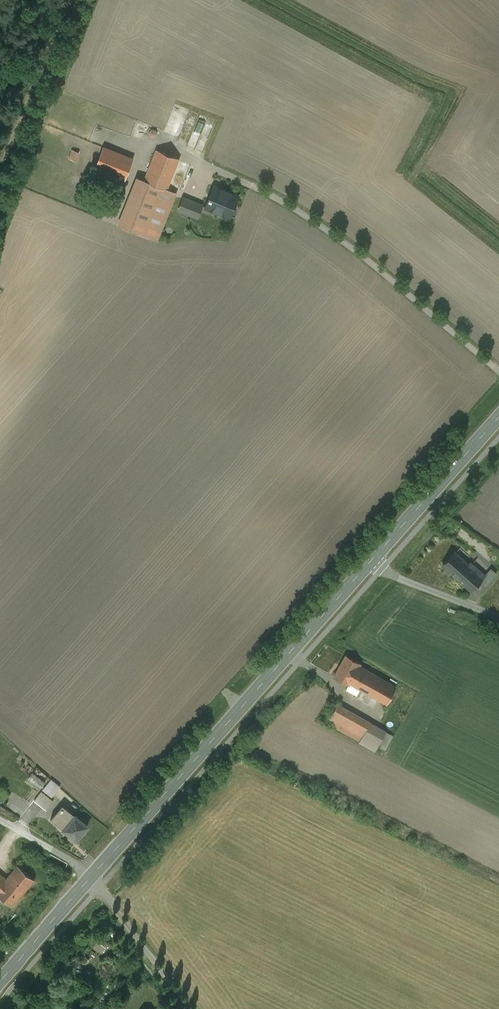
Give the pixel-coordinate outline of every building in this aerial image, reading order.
[(133,158),(103,146),(95,168),(125,180),(133,158)] [(179,158),(156,149),(144,180),(136,177),(118,224),(156,240),(175,192),(167,189),(179,158)] [(72,150),(69,158),(76,160),(78,152),(72,150)] [(212,188),(205,206),(230,216),(238,195),(220,188),(219,191),(212,188)] [(202,205),(184,198),(179,209),(197,216),(202,205)] [(468,564),(454,552),(443,565),(471,590),(485,575),(470,562),(468,564)] [(360,663),(347,655),(335,676),(349,684),(349,683),(387,704),(397,686),(359,665),(360,663)] [(388,727),(339,700),(329,718),(379,745),(388,727)] [(32,770),(28,778),(41,786),(46,779),(32,770)] [(43,787),(53,795),(61,783),(51,776),(43,787)] [(47,808),(54,798),(41,788),(34,799),(47,808)] [(52,817),(76,838),(88,824),(75,813),(74,814),(63,804),(52,817)] [(34,878),(18,864),(6,877),(0,872),(0,893),(13,904),(34,878)] [(93,946),(100,953),(109,943),(101,936),(93,946)]
